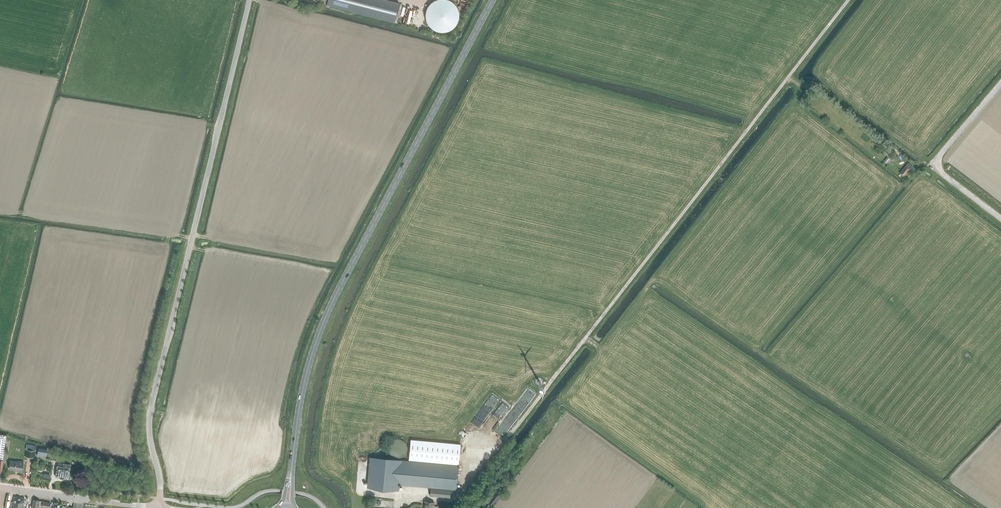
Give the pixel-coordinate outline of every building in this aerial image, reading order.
[(326,5),(394,22),(399,3),(388,0),(328,0),(326,5)] [(425,15),(425,16),(426,18),(426,20),(427,21),(427,22),(428,24),(429,25),(430,26),(431,27),(432,28),(434,29),(435,30),(437,31),(438,31),(440,31),(441,32),(443,32),(445,31),(446,31),(448,31),(449,30),(451,29),(452,28),(453,27),(454,26),(455,25),(456,24),(457,22),(458,21),(458,20),(459,18),(459,16),(459,15),(459,13),(459,12),(458,10),(458,9),(457,7),(456,6),(455,4),(454,3),(453,2),(452,1),(451,0),(450,0),(434,0),(432,1),(431,2),(430,3),(429,4),(428,6),(427,7),(427,9),(426,10),(426,12),(425,13),(425,15)] [(887,164),(891,159),(894,161),(895,160),(884,151),(883,153),(887,156),(884,161),(887,164)] [(912,173),(915,169),(912,166),(908,163),(904,167),(899,173),(903,176),(909,170),(912,173)] [(407,450),(407,448),(407,446),(406,445),(405,442),(404,441),(402,440),(400,439),(397,439),(396,439),(394,439),(393,440),(391,441),(390,442),(389,444),(388,445),(388,446),(388,448),(388,449),(388,451),(389,452),(389,453),(390,455),(391,456),(393,457),(394,457),(396,458),(398,458),(399,458),(400,457),(403,456),(405,455),(406,452),(407,450)] [(458,464),(460,444),(410,439),(408,460),(455,464),(458,464)] [(36,445),(27,444),(25,456),(34,458),(36,445)] [(398,485),(427,487),(456,490),(458,465),(457,465),(458,464),(455,464),(455,465),(392,459),(370,457),(368,487),(398,490),(398,485)] [(22,472),(24,462),(18,461),(17,462),(10,461),(9,469),(15,470),(15,471),(22,472)] [(70,468),(70,464),(58,463),(57,466),(56,477),(68,478),(70,468)] [(450,497),(450,490),(430,488),(430,495),(450,497)] [(493,505),(501,494),(496,490),(488,501),(493,505)] [(26,501),(24,500),(24,498),(14,497),(13,502),(12,501),(11,507),(24,507),(25,505),(26,501)] [(50,502),(34,500),(32,507),(49,507),(50,502)]
